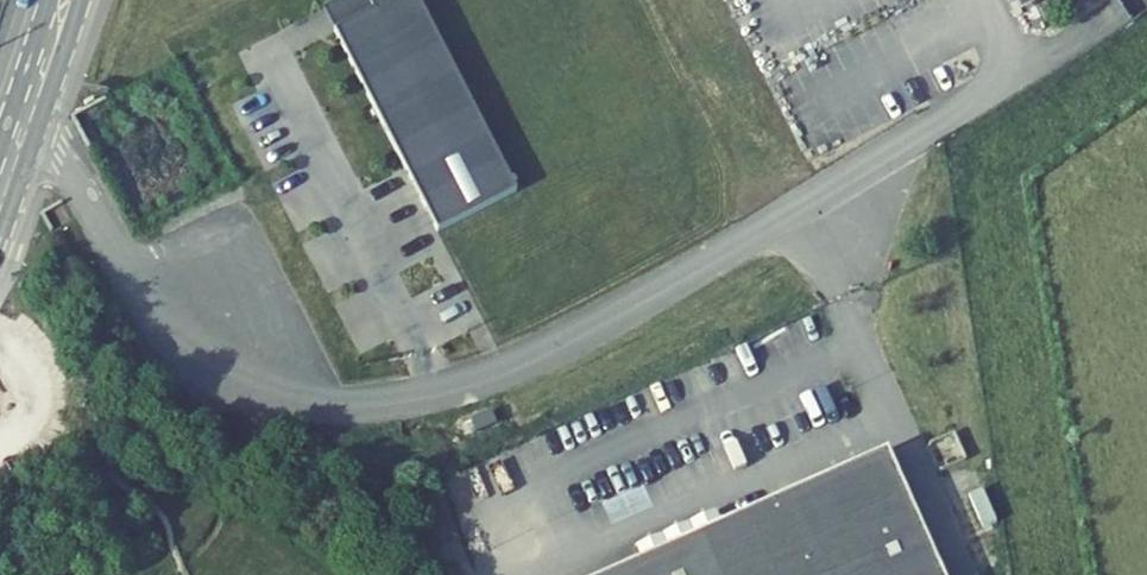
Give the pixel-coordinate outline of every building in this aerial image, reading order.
[(325,11),(437,229),(515,190),(418,0),(346,0),(325,11)] [(1030,0),(1012,0),(1019,13),(1032,6),(1030,0)] [(824,483),(864,574),(941,574),(888,455),(824,483)] [(824,483),(725,527),(646,563),(619,574),(864,574),(824,483)] [(642,549),(646,563),(725,527),(721,515),(642,549)]
